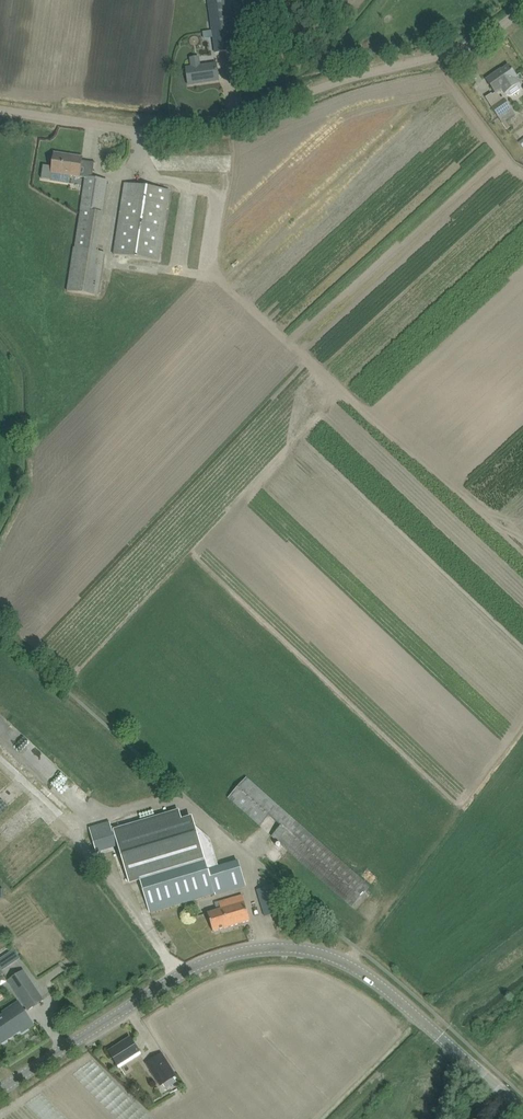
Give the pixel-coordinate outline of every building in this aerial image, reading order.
[(215,53),(233,50),(226,0),(208,0),(215,53)] [(186,67),(187,74),(188,85),(205,83),(205,81),(210,81),(210,82),(219,81),(218,70),(216,63),(200,65),(199,57),(189,58),(190,67),(186,67)] [(496,93),(502,89),(507,95),(509,97),(512,96),(520,90),(521,88),(521,86),(516,79),(517,78),(509,65),(498,73),(497,72),(486,80),(496,93)] [(505,100),(493,109),(500,119),(503,123),(516,114),(513,110),(505,100)] [(41,179),(52,180),(69,183),(70,176),(79,177),(80,169),(82,158),(73,157),(73,158),(55,155),(56,154),(55,154),(53,164),(53,167),(43,166),(41,179)] [(67,291),(98,296),(105,253),(97,251),(107,181),(86,177),(75,248),(74,248),(67,291)] [(159,261),(161,250),(168,201),(170,190),(125,183),(123,194),(116,243),(114,254),(159,261)] [(229,798),(260,826),(269,816),(281,826),(272,836),(352,907),(369,887),(246,778),(229,798)] [(218,865),(211,840),(181,817),(178,810),(112,829),(109,821),(88,827),(95,852),(116,846),(128,883),(139,879),(150,913),(246,886),(238,861),(218,865)] [(8,888),(0,888),(0,900),(8,900),(8,888)] [(242,895),(219,902),(214,904),(216,911),(208,913),(214,932),(250,921),(242,895)] [(2,971),(21,959),(14,949),(0,959),(0,976),(4,974),(2,971)] [(24,971),(23,970),(8,980),(9,981),(28,1010),(43,1000),(37,991),(24,971)] [(21,1006),(18,1002),(3,1013),(4,1015),(0,1017),(0,1042),(1,1044),(21,1031),(22,1033),(33,1025),(21,1006)] [(110,1053),(119,1068),(141,1055),(130,1038),(122,1043),(123,1045),(110,1053)] [(160,1086),(176,1076),(162,1054),(146,1064),(160,1086)]
